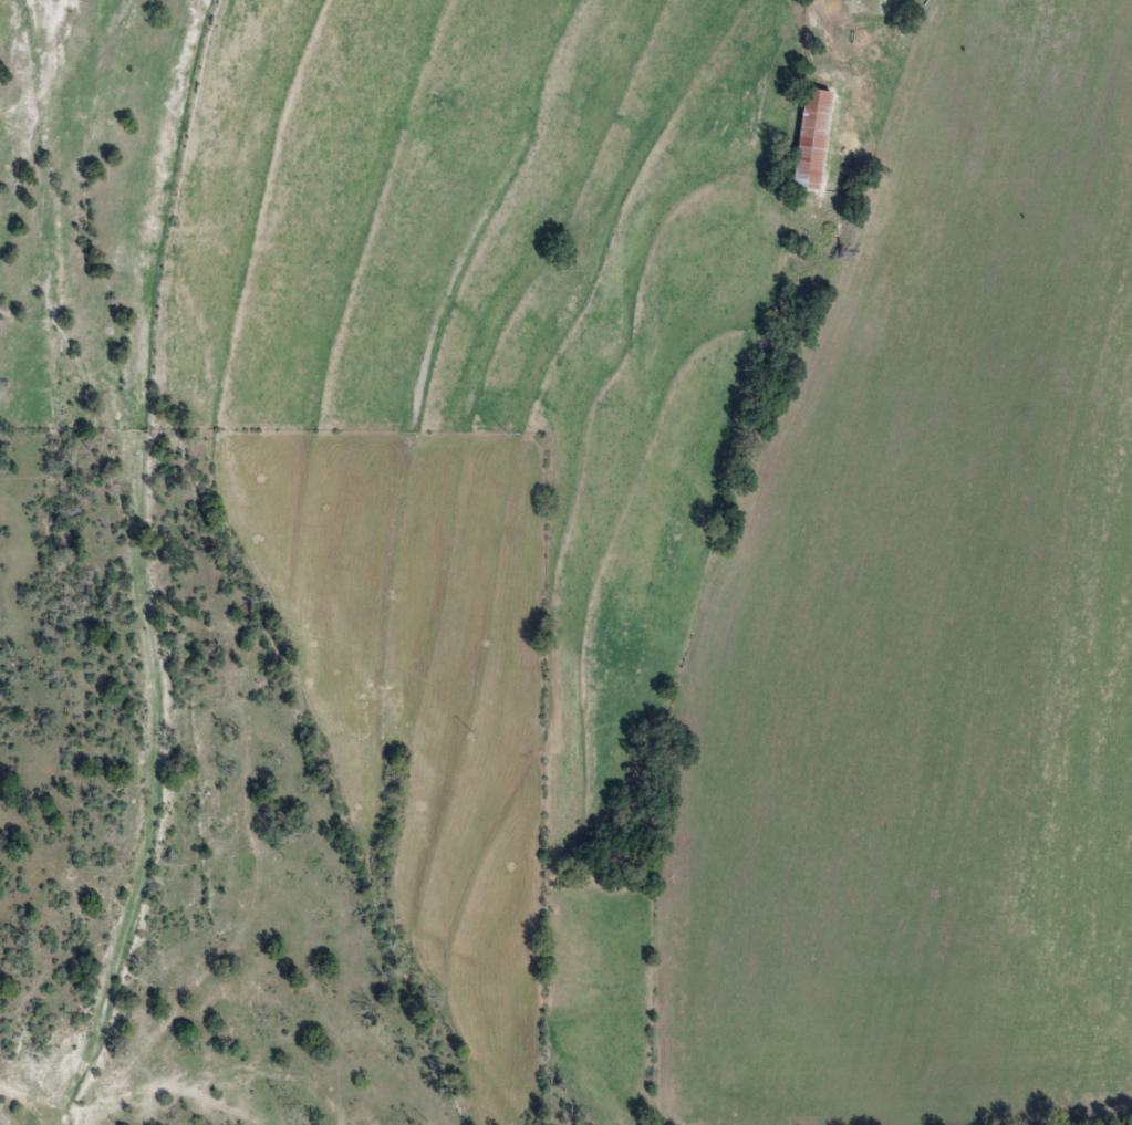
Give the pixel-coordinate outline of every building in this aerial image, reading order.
[(785,188),(813,191),(825,90),(798,87),(785,188)]
